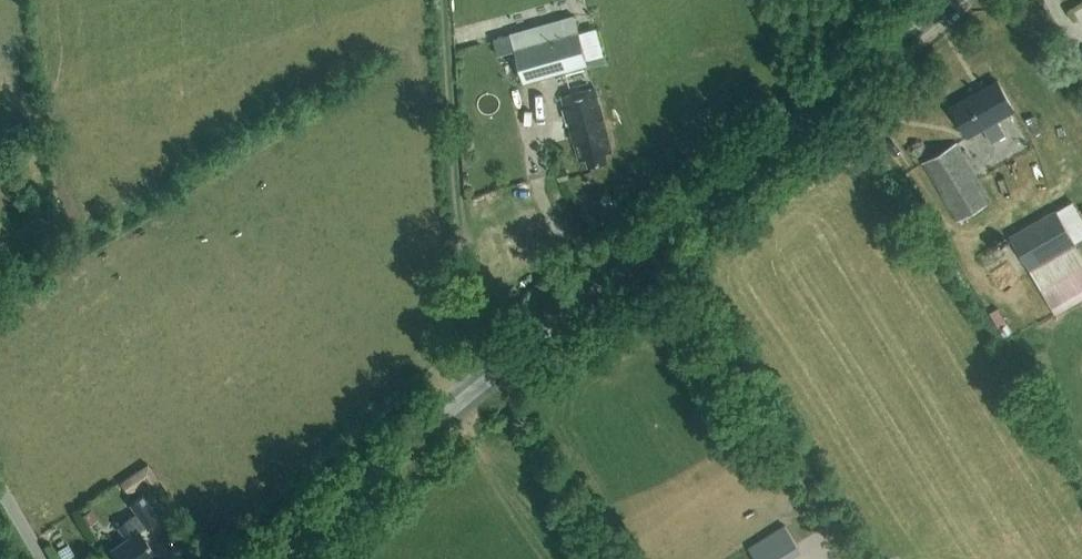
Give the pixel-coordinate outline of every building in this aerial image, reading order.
[(514,49),(524,83),(588,65),(589,68),(607,63),(605,54),(586,59),(578,31),(514,49)] [(997,120),(1014,110),(997,81),(950,107),(967,136),(983,128),(991,142),(1005,135),(997,120)] [(566,107),(570,119),(567,119),(579,158),(586,156),(589,165),(608,160),(605,152),(612,150),(593,88),(561,96),(564,108),(566,107)] [(957,221),(990,202),(957,144),(924,163),(957,221)] [(556,172),(558,180),(568,178),(566,169),(556,172)] [(1010,236),(1052,308),(1081,291),(1081,253),(1077,245),(1076,242),(1075,241),(1081,237),(1081,219),(1071,201),(1056,210),(1010,236)] [(148,487),(159,480),(147,463),(120,482),(127,493),(144,481),(148,487)] [(117,526),(126,539),(111,550),(117,558),(149,558),(156,554),(140,531),(146,527),(147,529),(160,519),(142,495),(129,504),(136,513),(117,526)] [(784,525),(750,547),(757,558),(774,558),(796,544),(790,534),(784,525)]
